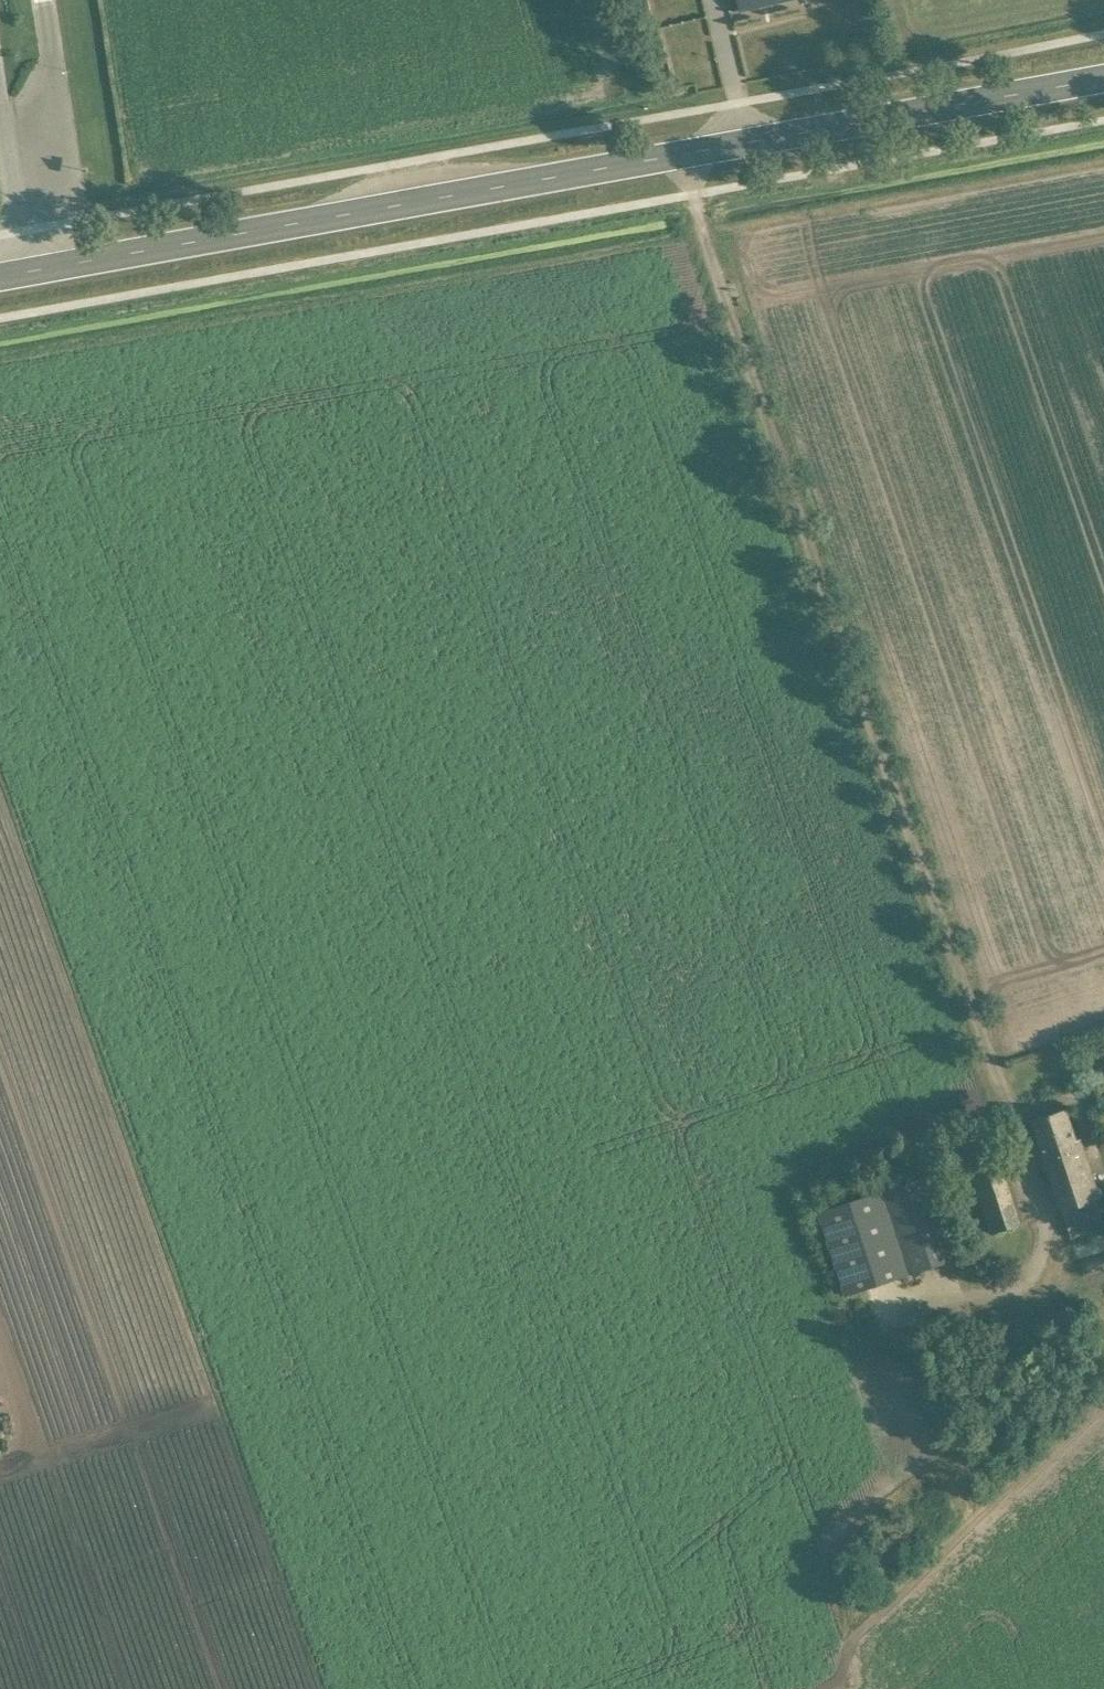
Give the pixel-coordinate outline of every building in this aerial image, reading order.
[(741,9),(780,0),(739,0),(741,9)] [(1071,1238),(1103,1227),(1103,1223),(1097,1201),(1100,1199),(1080,1139),(1076,1140),(1066,1109),(1032,1120),(1071,1238)] [(966,1163),(972,1179),(1003,1168),(997,1152),(966,1163)] [(926,1177),(882,1191),(819,1210),(846,1294),(910,1274),(954,1260),(926,1177)] [(943,1325),(944,1329),(946,1333),(955,1330),(952,1322),(943,1325)]
